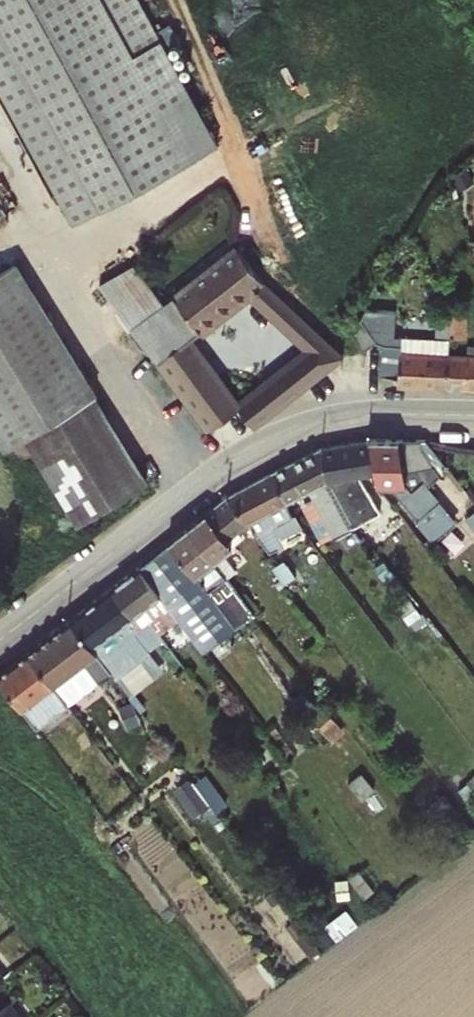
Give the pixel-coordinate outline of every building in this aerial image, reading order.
[(77,228),(222,140),(137,0),(0,0),(0,101),(77,228)] [(278,409),(309,385),(344,357),(259,278),(234,246),(159,303),(130,324),(144,342),(212,429),(240,408),(253,427),(278,409)] [(130,265),(100,283),(130,324),(159,303),(130,265)] [(52,424),(94,399),(40,307),(42,306),(20,270),(0,282),(0,341),(52,424)] [(454,313),(454,302),(445,302),(444,302),(443,317),(450,317),(449,337),(466,337),(467,314),(454,313)] [(450,317),(443,317),(441,337),(449,337),(450,317)] [(363,323),(357,327),(350,332),(360,344),(365,351),(377,343),(363,323)] [(399,378),(399,388),(447,390),(449,354),(418,353),(419,330),(402,329),(401,347),(385,347),(385,378),(399,378)] [(52,424),(0,341),(0,447),(4,453),(23,442),(52,424)] [(449,354),(447,390),(473,391),(473,345),(469,345),(469,355),(449,354)] [(52,424),(106,512),(146,488),(94,399),(52,424)] [(76,530),(106,512),(52,424),(23,442),(76,530)] [(322,449),(326,482),(376,473),(371,440),(322,449)] [(421,440),(371,440),(376,473),(377,485),(394,483),(395,490),(420,523),(425,520),(422,515),(441,501),(426,482),(440,472),(423,451),(421,440)] [(271,473),(286,503),(326,482),(322,449),(271,473)] [(271,473),(228,497),(247,521),(267,547),(275,543),(268,528),(292,517),(286,503),(271,473)] [(334,495),(328,487),(321,491),(351,544),(366,537),(359,527),(334,495)] [(334,495),(359,527),(367,522),(359,504),(354,507),(343,490),(334,495)] [(189,529),(224,572),(243,558),(233,544),(243,538),(236,529),(247,521),(228,497),(189,529)] [(268,528),(275,543),(305,529),(286,503),(292,517),(268,528)] [(189,529),(153,557),(140,567),(161,595),(176,614),(189,632),(204,652),(235,629),(208,593),(219,585),(229,598),(238,591),(224,572),(189,529)] [(112,589),(132,617),(161,595),(140,567),(112,589)] [(270,582),(263,572),(238,591),(246,600),(270,582)] [(71,619),(92,647),(132,617),(112,589),(71,619)] [(466,611),(458,617),(466,627),(473,621),(466,611)] [(189,632),(176,614),(170,618),(199,657),(205,653),(204,652),(189,632)] [(71,619),(30,650),(69,704),(78,697),(64,678),(97,654),(92,647),(71,619)] [(158,645),(165,640),(150,620),(140,628),(151,644),(154,641),(158,645)] [(69,704),(30,650),(0,673),(0,680),(36,728),(69,704)] [(110,672),(101,659),(95,663),(105,677),(111,672),(110,672)] [(208,765),(178,786),(199,815),(228,794),(208,765)] [(351,906),(330,922),(339,935),(361,919),(351,906)] [(5,1009),(0,1013),(0,1016),(11,1016),(5,1009)]
